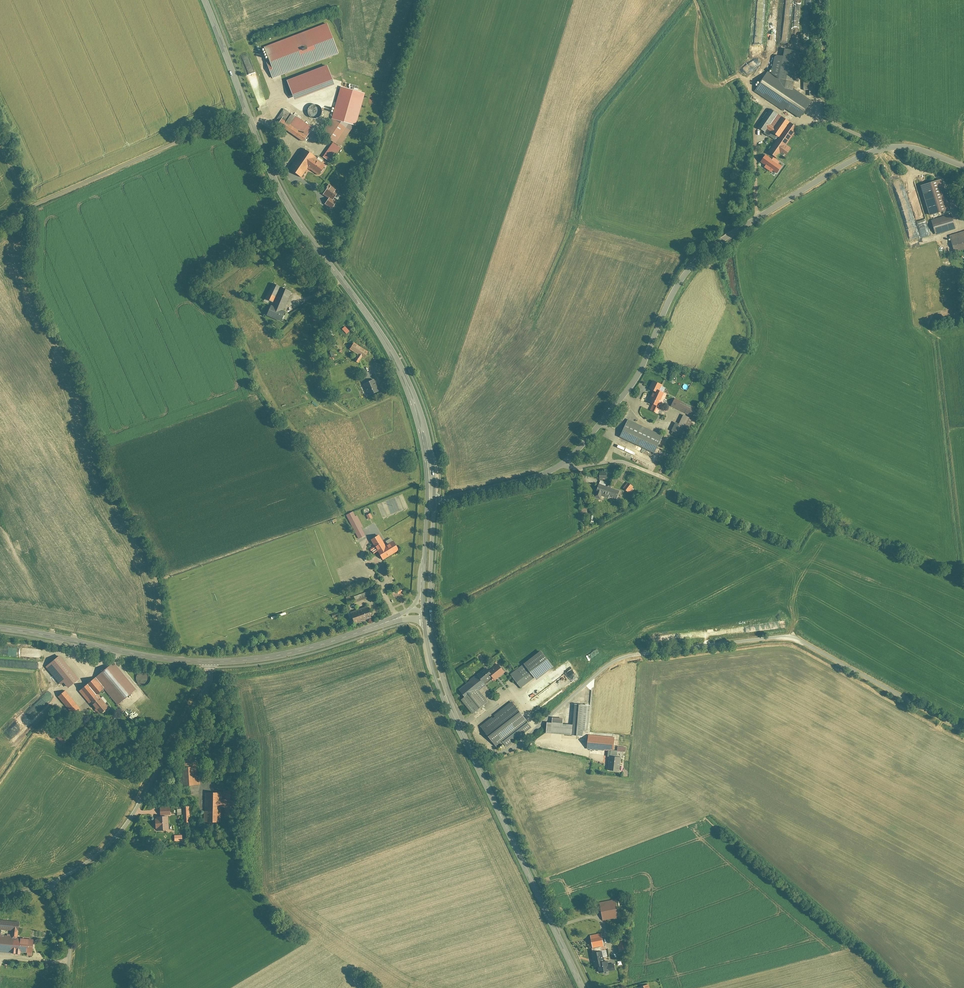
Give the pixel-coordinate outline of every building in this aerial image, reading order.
[(787,109),(802,119),(814,102),(795,89),(796,83),(801,84),(806,55),(785,51),(784,58),(776,57),(773,73),(770,72),(756,92),(785,113),(787,109)] [(804,92),(811,92),(810,96),(816,97),(817,81),(804,81),(804,92)] [(310,115),(310,116),(311,118),(313,119),(315,120),(318,120),(320,119),(322,117),(323,115),(324,112),(323,110),(322,108),(320,107),(318,106),(316,106),(313,107),(311,108),(310,111),(309,113),(310,115)] [(794,149),(790,147),(802,129),(771,108),(758,127),(778,142),(771,152),(779,158),(781,155),(787,159),(794,149)] [(285,110),(276,123),(304,143),(314,129),(285,110)] [(332,119),(322,135),(334,142),(342,147),(352,131),(332,119)] [(270,129),(263,132),(267,141),(274,138),(270,129)] [(324,158),(332,163),(342,147),(334,142),(324,158)] [(327,166),(316,159),(317,157),(303,149),(290,171),(304,179),(309,170),(320,177),(327,166)] [(945,181),(923,187),(931,218),(954,212),(945,181)] [(332,200),(338,191),(329,185),(325,190),(326,190),(324,194),(332,200)] [(934,222),(938,236),(957,230),(953,216),(934,222)] [(963,249),(963,234),(952,238),(955,251),(963,249)] [(296,271),(293,276),(302,280),(304,274),(296,271)] [(273,284),(266,299),(276,303),(274,306),(272,305),(267,316),(283,323),(288,312),(285,310),(293,292),(283,287),(283,289),(273,284)] [(355,342),(350,350),(359,356),(355,362),(358,364),(362,358),(364,360),(370,352),(355,342)] [(377,380),(364,385),(369,396),(381,391),(377,380)] [(655,390),(643,416),(656,422),(664,404),(667,405),(671,397),(655,390)] [(676,400),(672,409),(695,419),(699,410),(676,400)] [(673,432),(687,437),(694,420),(684,415),(680,424),(677,422),(673,432)] [(629,422),(621,438),(656,454),(663,438),(629,422)] [(669,440),(661,461),(670,465),(678,444),(669,440)] [(621,490),(598,484),(594,498),(602,500),(603,496),(618,500),(621,490)] [(626,490),(631,493),(635,487),(629,484),(626,490)] [(368,543),(365,537),(367,535),(355,512),(347,516),(359,539),(360,539),(364,545),(368,543)] [(379,552),(383,561),(400,551),(394,542),(386,547),(380,536),(373,540),(377,547),(372,550),(375,555),(379,552)] [(357,598),(359,604),(372,600),(370,594),(357,598)] [(352,614),(356,625),(372,619),(369,608),(352,614)] [(478,657),(484,664),(495,655),(489,648),(478,657)] [(520,668),(530,682),(553,665),(543,652),(520,668)] [(65,683),(69,687),(80,679),(61,657),(46,668),(60,686),(65,683)] [(115,663),(81,691),(101,715),(109,709),(98,696),(105,690),(118,706),(137,690),(115,663)] [(493,680),(495,683),(507,674),(499,665),(490,672),(488,670),(457,694),(475,716),(491,703),(481,689),(493,680)] [(136,680),(139,685),(145,687),(149,686),(152,682),(152,677),(150,673),(145,671),(140,672),(138,675),(136,680)] [(601,688),(604,693),(609,695),(613,693),(616,690),(617,685),(614,681),(609,679),(605,680),(602,683),(601,688)] [(66,692),(59,698),(74,715),(81,710),(66,692)] [(482,727),(501,752),(532,728),(513,703),(482,727)] [(582,707),(568,706),(567,721),(549,720),(548,733),(574,735),(574,734),(585,734),(585,731),(589,732),(591,707),(582,706),(582,707)] [(66,741),(55,728),(48,734),(59,747),(66,741)] [(589,751),(604,751),(603,763),(611,763),(610,772),(621,772),(621,758),(612,758),(612,752),(618,752),(618,737),(590,737),(589,751)] [(181,768),(181,786),(201,786),(201,777),(197,777),(197,773),(195,773),(195,768),(181,768)] [(204,793),(204,823),(221,823),(221,808),(225,808),(225,818),(239,818),(239,792),(225,792),(225,800),(221,800),(221,793),(204,793)] [(182,808),(183,823),(193,823),(193,807),(182,808)] [(157,818),(158,831),(169,831),(169,817),(157,818)] [(600,903),(603,920),(620,918),(617,901),(600,903)] [(18,934),(20,934),(21,922),(0,921),(0,932),(12,933),(12,937),(0,937),(0,953),(32,955),(33,939),(18,938),(18,934)] [(587,927),(592,948),(605,945),(600,924),(587,927)] [(595,967),(600,967),(601,972),(616,971),(615,963),(608,963),(607,952),(594,953),(595,967)]
